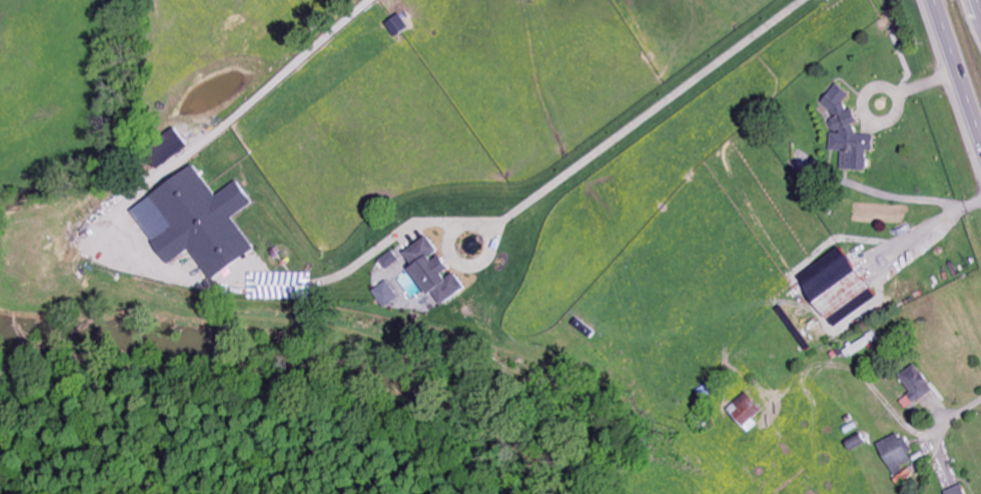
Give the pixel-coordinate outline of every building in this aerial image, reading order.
[(399,39),(414,30),(405,15),(390,24),(399,39)] [(870,171),(871,152),(878,150),(879,136),(859,134),(857,125),(864,123),(861,110),(851,113),(851,111),(853,90),(837,88),(835,89),(834,98),(829,100),(841,135),(834,134),(833,151),(845,152),(844,164),(845,169),(870,171)] [(137,209),(174,266),(197,251),(217,282),(262,252),(239,217),(260,204),(244,181),(221,196),(202,167),(137,209)] [(448,307),(475,290),(463,271),(451,253),(449,255),(437,237),(412,254),(448,307)] [(805,276),(840,328),(884,298),(849,247),(805,276)] [(387,261),(394,270),(407,261),(400,251),(387,261)] [(407,299),(396,281),(381,291),(392,309),(407,299)] [(940,392),(924,366),(906,377),(917,395),(906,401),(911,410),(940,392)] [(770,411),(753,392),(734,409),(755,433),(764,424),(760,420),(770,411)] [(920,466),(906,434),(884,443),(897,475),(920,466)] [(853,444),(857,452),(873,443),(869,435),(853,444)] [(952,493),(974,493),(970,484),(951,492),(952,493)]
